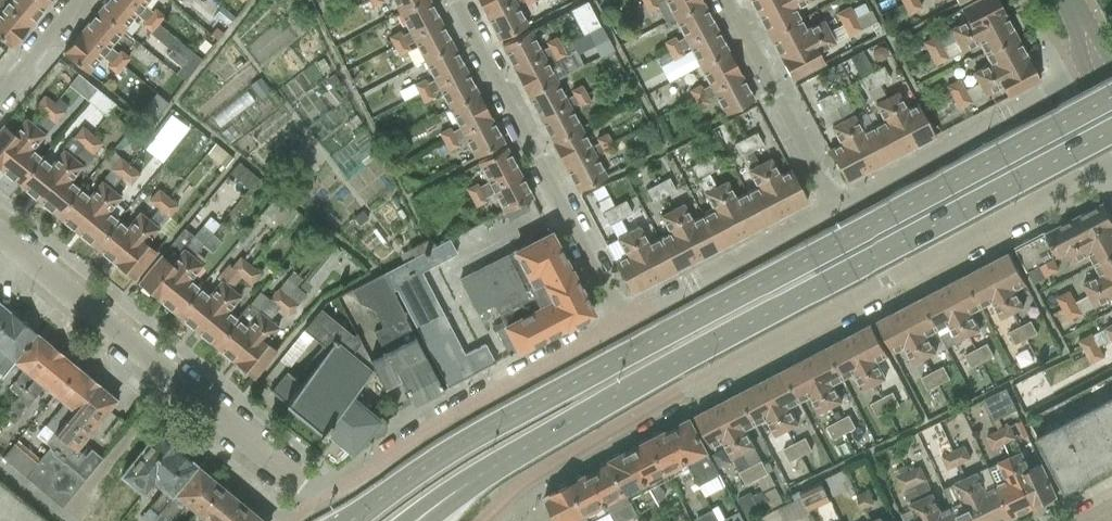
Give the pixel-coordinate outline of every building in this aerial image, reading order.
[(29,27),(46,6),(39,0),(9,0),(8,0),(0,0),(0,3),(29,27)] [(99,10),(124,32),(137,16),(144,22),(142,25),(151,32),(158,24),(129,0),(107,0),(99,10)] [(158,24),(165,16),(155,8),(153,12),(146,6),(150,0),(129,0),(158,24)] [(281,5),(288,12),(297,5),(293,0),(287,0),(281,5)] [(394,46),(441,21),(430,0),(423,0),(399,12),(399,13),(409,32),(402,36),(400,32),(389,37),(394,46)] [(399,13),(399,12),(423,0),(392,0),(399,13)] [(486,15),(516,0),(478,0),(486,15)] [(486,15),(499,40),(527,25),(517,5),(524,1),(526,6),(537,0),(516,0),(486,15)] [(673,18),(702,4),(700,0),(650,0),(643,4),(648,12),(658,7),(666,22),(673,18)] [(756,14),(784,0),(749,0),(756,14)] [(768,36),(801,19),(796,9),(812,0),(784,0),(756,14),(768,36)] [(903,4),(909,15),(921,9),(917,0),(910,0),(903,4)] [(929,54),(1004,15),(996,0),(978,0),(973,3),(960,10),(960,11),(961,10),(966,20),(923,42),(929,54)] [(570,11),(582,35),(587,32),(588,32),(600,26),(588,2),(570,11)] [(0,3),(0,10),(0,38),(11,48),(29,27),(0,3)] [(863,3),(852,9),(857,17),(868,12),(863,3)] [(664,43),(669,52),(714,28),(702,4),(673,18),(683,37),(676,41),(674,37),(664,43)] [(836,13),(842,25),(854,18),(848,7),(836,13)] [(99,10),(81,31),(123,66),(129,58),(120,51),(118,53),(111,47),(124,32),(99,10)] [(854,18),(842,25),(848,36),(875,22),(869,11),(868,12),(857,17),(854,18)] [(955,41),(929,54),(935,65),(948,59),(961,52),(978,43),(983,54),(1015,37),(1004,15),(956,40),(955,41)] [(768,36),(779,58),(829,32),(823,20),(806,29),(801,19),(768,36)] [(395,45),(394,46),(398,54),(409,49),(407,45),(414,41),(424,61),(453,45),(441,21),(395,45)] [(588,32),(587,32),(600,58),(601,57),(602,57),(614,51),(600,25),(600,26),(588,32)] [(161,27),(153,36),(164,46),(172,36),(161,27)] [(688,47),(699,67),(727,52),(714,28),(669,52),(673,60),(684,55),(681,51),(688,47)] [(81,31),(64,53),(80,66),(90,74),(103,58),(110,63),(108,66),(116,73),(123,66),(81,31)] [(502,46),(515,71),(561,47),(556,37),(545,43),(548,47),(541,51),(531,31),(502,46)] [(829,32),(779,58),(791,80),(824,63),(818,52),(835,43),(829,32)] [(972,72),(978,84),(1027,59),(1015,37),(983,54),(989,63),(972,72)] [(178,41),(166,55),(181,67),(190,75),(201,60),(178,41)] [(414,85),(419,94),(466,70),(453,45),(424,61),(434,80),(427,84),(425,80),(414,85)] [(561,47),(515,71),(527,95),(556,80),(583,66),(576,52),(566,57),(565,56),(561,47)] [(689,91),(694,100),(740,76),(727,52),(699,67),(709,86),(702,89),(700,85),(689,91)] [(1027,59),(978,84),(984,95),(1001,87),(1007,98),(1038,81),(1027,59)] [(883,67),(871,73),(872,74),(873,76),(878,85),(889,79),(883,67)] [(438,90),(449,109),(478,94),(466,70),(419,94),(424,104),(435,98),(432,93),(438,90)] [(871,73),(860,78),(867,91),(878,85),(873,76),(872,74),(871,73)] [(740,76),(694,100),(698,109),(709,103),(707,98),(713,95),(724,115),(753,100),(740,76)] [(946,86),(953,98),(965,91),(959,79),(946,86)] [(527,95),(540,119),(586,95),(581,85),(570,90),(573,95),(566,99),(556,80),(527,95)] [(965,91),(953,98),(958,109),(971,102),(984,95),(978,84),(965,91)] [(411,86),(400,92),(404,99),(415,94),(411,86)] [(331,87),(324,93),(333,105),(341,99),(331,87)] [(839,89),(827,96),(834,108),(845,102),(839,89)] [(97,90),(88,100),(91,103),(95,106),(106,116),(115,105),(100,92),(97,90)] [(898,92),(885,98),(911,147),(933,135),(916,103),(915,103),(916,104),(907,108),(898,92)] [(439,133),(444,142),(491,118),(478,94),(449,109),(459,129),(452,132),(450,128),(439,133)] [(540,119),(552,143),(581,128),(571,108),(578,105),(580,109),(591,104),(586,95),(540,119)] [(45,96),(35,107),(45,115),(54,104),(45,96)] [(827,96),(817,101),(823,113),(834,108),(827,96)] [(883,121),(872,127),(889,158),(911,147),(885,98),(874,104),(883,121)] [(54,104),(45,115),(54,123),(64,112),(54,104)] [(171,109),(154,130),(164,137),(167,133),(171,137),(185,119),(171,109)] [(855,115),(841,122),(867,170),(889,158),(872,127),(863,131),(855,115)] [(491,118),(444,142),(449,152),(460,146),(457,141),(463,138),(474,158),(504,142),(491,118)] [(0,169),(36,126),(26,119),(14,134),(4,126),(0,130),(0,169)] [(867,170),(841,122),(831,128),(840,144),(828,150),(845,181),(867,170)] [(0,169),(19,185),(42,157),(33,149),(46,135),(36,126),(0,169)] [(80,129),(71,139),(82,148),(92,135),(82,127),(80,129)] [(552,143),(565,167),(611,143),(606,133),(596,139),(598,143),(591,147),(581,128),(552,143)] [(756,133),(744,138),(751,151),(754,149),(755,149),(762,145),(756,133)] [(82,148),(74,158),(84,166),(85,167),(93,157),(92,156),(102,144),(92,135),(82,148)] [(744,138),(734,144),(740,156),(751,151),(744,138)] [(611,143),(565,167),(578,192),(607,177),(596,156),(603,152),(605,157),(616,152),(611,143)] [(465,189),(470,198),(519,172),(507,148),(477,164),(486,182),(478,186),(476,183),(465,189)] [(19,185),(38,201),(74,158),(63,149),(51,164),(42,157),(19,185)] [(227,153),(219,163),(224,168),(232,158),(227,153)] [(712,155),(701,161),(707,174),(714,170),(715,170),(719,168),(712,155)] [(38,201),(57,216),(80,188),(71,181),(84,166),(74,158),(38,201)] [(120,158),(101,180),(112,189),(130,167),(120,158)] [(770,159),(758,165),(783,213),(807,201),(790,170),(779,176),(770,159)] [(701,161),(690,167),(696,179),(707,174),(701,161)] [(238,163),(230,173),(249,189),(257,179),(238,163)] [(755,188),(745,193),(762,224),(783,213),(758,165),(746,171),(755,188)] [(112,189),(76,232),(94,247),(117,219),(131,202),(122,195),(129,187),(136,179),(138,176),(139,174),(130,167),(112,189)] [(519,172),(470,198),(474,207),(486,201),(484,198),(492,194),(502,213),(532,198),(519,172)] [(668,178),(657,184),(664,196),(675,191),(668,178)] [(57,216),(76,232),(112,189),(101,180),(89,195),(80,188),(57,216)] [(726,181),(714,187),(740,236),(762,224),(745,193),(735,198),(726,181)] [(657,184),(646,189),(653,202),(664,196),(657,184)] [(711,210),(701,215),(718,247),(740,236),(714,187),(702,193),(711,210)] [(156,191),(148,200),(159,209),(166,200),(168,198),(158,189),(156,191)] [(276,196),(263,212),(281,227),(295,211),(276,196)] [(166,200),(159,209),(169,217),(176,208),(178,206),(168,198),(166,200)] [(625,201),(614,207),(620,220),(631,214),(625,201)] [(682,203),(670,209),(696,258),(718,247),(701,215),(692,221),(682,203)] [(1016,248),(1028,271),(1039,266),(1045,277),(1058,270),(1052,259),(1054,258),(1111,228),(1111,221),(1109,215),(1103,203),(1093,208),(1016,248)] [(614,207),(603,212),(609,225),(620,220),(614,207)] [(667,233),(658,238),(674,270),(696,258),(670,209),(658,216),(667,233)] [(117,219),(94,247),(114,263),(137,235),(149,221),(149,220),(139,212),(126,227),(117,219)] [(149,220),(114,263),(133,279),(156,251),(147,243),(159,228),(149,220)] [(202,226),(193,237),(203,245),(209,237),(210,236),(212,234),(202,226)] [(638,227),(627,232),(652,281),(674,270),(658,238),(647,244),(638,227)] [(1093,266),(1111,256),(1111,228),(1054,258),(1054,259),(1066,253),(1071,264),(1088,255),(1093,266)] [(652,281),(627,232),(616,238),(625,255),(614,261),(630,293),(652,281)] [(209,237),(203,245),(212,253),(221,242),(212,234),(210,236),(209,237)] [(550,234),(460,280),(470,301),(476,313),(493,304),(494,306),(499,316),(500,318),(504,326),(495,330),(509,356),(592,313),(570,271),(569,271),(550,234)] [(423,240),(408,248),(413,257),(435,246),(434,245),(430,237),(423,240)] [(448,240),(435,246),(413,257),(382,274),(415,338),(441,389),(442,391),(474,374),(495,364),(486,346),(465,356),(457,341),(456,338),(450,327),(420,271),(455,253),(448,240)] [(333,246),(305,279),(313,286),(341,252),(333,246)] [(138,283),(158,299),(193,257),(183,248),(170,263),(161,255),(138,283)] [(1009,252),(987,264),(1013,314),(1025,308),(1015,290),(1026,284),(1009,252)] [(1088,296),(1111,283),(1111,256),(1093,266),(1098,275),(1082,283),(1088,296)] [(158,299),(177,315),(200,287),(191,279),(203,265),(193,257),(158,299)] [(239,257),(230,268),(241,277),(247,269),(248,268),(250,266),(242,259),(240,258),(239,257)] [(987,264),(965,275),(982,308),(992,303),(1001,320),(1013,314),(987,264)] [(200,287),(177,315),(196,331),(231,288),(240,278),(240,277),(230,268),(229,267),(227,266),(217,278),(220,280),(209,294),(200,287)] [(247,269),(241,277),(251,285),(258,276),(260,274),(250,266),(248,268),(247,269)] [(1039,266),(1028,271),(1034,283),(1045,277),(1039,266)] [(415,338),(382,274),(352,289),(359,304),(374,310),(383,328),(374,332),(384,353),(370,361),(384,390),(400,381),(412,404),(441,389),(415,338)] [(965,275),(943,286),(969,337),(981,330),(972,314),(982,308),(965,275)] [(268,300),(267,301),(278,310),(297,287),(286,278),(268,299),(268,300)] [(1111,301),(1111,283),(1088,296),(1094,308),(1111,299),(1111,301)] [(943,286),(921,298),(938,331),(948,326),(957,343),(969,337),(943,286)] [(297,287),(278,310),(287,317),(306,295),(297,287)] [(196,331),(215,347),(238,319),(229,311),(241,296),(231,288),(196,331)] [(1055,297),(1062,309),(1075,303),(1068,290),(1055,297)] [(237,320),(215,347),(234,362),(270,319),(278,310),(267,301),(268,300),(268,299),(260,292),(251,304),(238,319),(237,320)] [(921,298),(899,309),(925,359),(937,353),(928,336),(938,331),(921,298)] [(1075,303),(1062,309),(1068,321),(1081,315),(1075,303)] [(13,362),(15,364),(38,336),(10,313),(0,304),(0,379),(13,362)] [(925,359),(899,309),(876,321),(894,354),(905,348),(914,365),(925,359)] [(321,436),(325,431),(352,397),(351,396),(373,369),(356,334),(353,336),(321,310),(304,330),(322,346),(295,379),(287,372),(285,373),(287,374),(273,391),(271,390),(270,391),(319,431),(318,433),(321,436)] [(270,319),(234,362),(254,379),(277,351),(267,342),(279,327),(270,319)] [(1032,322),(1020,328),(1026,340),(1038,334),(1032,322)] [(871,324),(848,335),(875,386),(887,379),(878,362),(886,358),(887,359),(888,358),(871,324)] [(1026,340),(1020,328),(1008,334),(1014,346),(1026,340)] [(848,335),(827,347),(844,380),(854,375),(863,392),(875,386),(848,335)] [(1079,341),(1084,352),(1097,346),(1091,335),(1079,341)] [(9,388),(19,397),(20,397),(58,352),(38,336),(15,364),(23,371),(9,388)] [(988,344),(976,351),(982,363),(994,356),(988,344)] [(1097,346),(1084,352),(1091,365),(1104,359),(1097,346)] [(827,347),(805,358),(831,408),(843,402),(834,385),(844,380),(827,347)] [(982,363),(976,351),(964,357),(971,369),(982,363)] [(44,388),(55,397),(78,369),(58,352),(20,397),(19,397),(2,417),(12,426),(44,388)] [(805,358),(783,370),(800,403),(810,397),(819,415),(831,408),(805,358)] [(944,367),(932,373),(938,385),(950,379),(944,367)] [(63,404),(46,426),(55,434),(97,384),(78,369),(55,397),(63,404)] [(783,370),(761,381),(787,431),(799,425),(790,408),(800,403),(783,370)] [(938,385),(932,373),(921,379),(927,391),(938,385)] [(761,381),(739,392),(756,425),(767,420),(775,437),(787,431),(761,381)] [(41,460),(25,478),(62,508),(103,458),(91,449),(85,457),(76,450),(100,419),(114,403),(115,404),(118,399),(114,396),(113,397),(97,384),(55,434),(46,444),(51,448),(41,460)] [(1006,389),(984,400),(993,420),(993,421),(1016,410),(1015,409),(1014,406),(1007,391),(1006,389)] [(739,392),(717,404),(743,454),(755,447),(747,430),(756,425),(739,392)] [(893,393),(882,399),(888,411),(900,405),(893,393)] [(352,397),(325,431),(353,454),(369,434),(371,436),(373,436),(374,437),(376,437),(378,437),(380,436),(382,435),(383,433),(385,431),(385,430),(386,428),(386,427),(386,425),(386,424),(385,422),(384,420),(383,419),(374,412),(372,414),(352,397)] [(888,411),(882,399),(870,405),(877,417),(888,411)] [(1036,439),(1065,493),(1111,468),(1111,399),(1036,439)] [(743,454),(717,404),(695,415),(712,449),(714,448),(713,447),(723,442),(732,460),(743,454)] [(849,415),(838,422),(844,434),(856,428),(849,415)] [(677,424),(669,429),(690,468),(700,487),(720,477),(700,438),(690,418),(687,419),(684,418),(678,421),(677,424)] [(844,434),(838,422),(826,427),(833,440),(844,434)] [(1009,424),(997,430),(1003,444),(1015,438),(1009,424)] [(651,438),(649,439),(670,478),(690,468),(669,429),(661,433),(658,432),(652,435),(651,438)] [(1003,444),(997,430),(985,435),(991,449),(1003,444)] [(139,453),(120,477),(142,495),(152,483),(178,451),(159,436),(153,436),(139,453)] [(805,438),(794,444),(800,456),(812,450),(805,438)] [(637,445),(629,449),(649,488),(650,489),(656,501),(660,501),(663,499),(665,496),(665,493),(664,489),(661,488),(659,484),(670,478),(649,439),(647,440),(644,439),(638,442),(637,445)] [(25,478),(41,460),(18,441),(2,459),(25,478)] [(800,456),(794,444),(782,450),(789,462),(800,456)] [(965,445),(953,451),(959,465),(971,459),(965,445)] [(611,459),(609,460),(630,501),(631,501),(630,499),(650,489),(629,449),(621,454),(618,453),(612,456),(611,459)] [(162,491),(149,507),(157,515),(159,513),(196,466),(178,451),(152,483),(154,484),(155,485),(162,491)] [(959,465),(953,451),(940,456),(947,470),(959,465)] [(1021,451),(1009,456),(1033,507),(1056,496),(1041,463),(1029,468),(1021,451)] [(997,462),(987,467),(995,484),(995,485),(997,488),(1010,517),(1032,507),(1033,507),(1009,456),(1008,457),(997,462)] [(598,468),(590,472),(610,512),(630,501),(609,460),(599,465),(598,468)] [(756,479),(762,491),(763,493),(775,486),(768,473),(761,461),(750,467),(756,479)] [(159,513),(167,519),(169,520),(172,520),(186,505),(196,513),(219,485),(196,466),(159,513)] [(920,466),(908,471),(914,485),(926,480),(920,466)] [(744,485),(756,479),(750,467),(738,473),(744,485)] [(842,470),(825,478),(833,496),(852,486),(844,469),(842,470)] [(914,485),(908,471),(896,477),(902,491),(914,485)] [(965,477),(985,520),(1002,520),(1010,517),(997,488),(995,485),(995,484),(985,488),(977,471),(965,477)] [(569,483),(589,520),(592,520),(610,512),(590,472),(582,476),(579,476),(573,479),(572,482),(569,483)] [(950,504),(958,520),(985,520),(965,477),(952,483),(960,500),(950,504)] [(820,482),(800,491),(800,492),(801,493),(803,497),(806,495),(807,495),(817,490),(823,487),(820,483),(820,482)] [(569,483),(568,484),(565,483),(559,486),(558,489),(544,496),(557,520),(589,520),(569,483)] [(243,504),(219,485),(196,513),(205,520),(229,520),(243,504)] [(806,495),(803,497),(806,504),(810,503),(811,502),(827,495),(826,494),(823,488),(823,487),(817,490),(807,495),(806,495)] [(775,488),(764,494),(768,501),(771,508),(783,502),(775,488)] [(868,490),(856,496),(863,510),(874,504),(868,490)] [(764,494),(763,493),(762,491),(752,497),(757,507),(768,501),(764,494)] [(920,497),(931,520),(958,520),(950,504),(940,509),(932,492),(920,497)] [(750,493),(737,499),(747,518),(759,511),(757,507),(752,497),(750,493)] [(920,497),(908,503),(915,520),(913,520),(931,520),(920,497)] [(801,498),(777,510),(782,520),(794,520),(809,514),(801,498)] [(229,520),(263,520),(243,504),(229,520)] [(694,518),(696,520),(718,520),(711,509),(694,518)] [(722,520),(743,520),(739,513),(722,520)]
